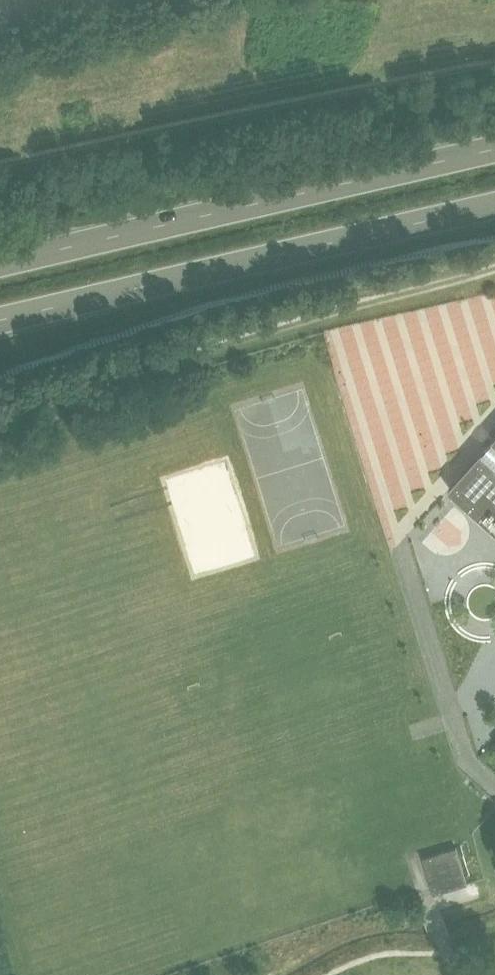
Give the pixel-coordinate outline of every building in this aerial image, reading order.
[(449,488),(494,529),(494,436),(492,439),(493,440),(484,451),(483,450),(449,488)] [(435,888),(469,877),(457,840),(424,851),(435,888)]
